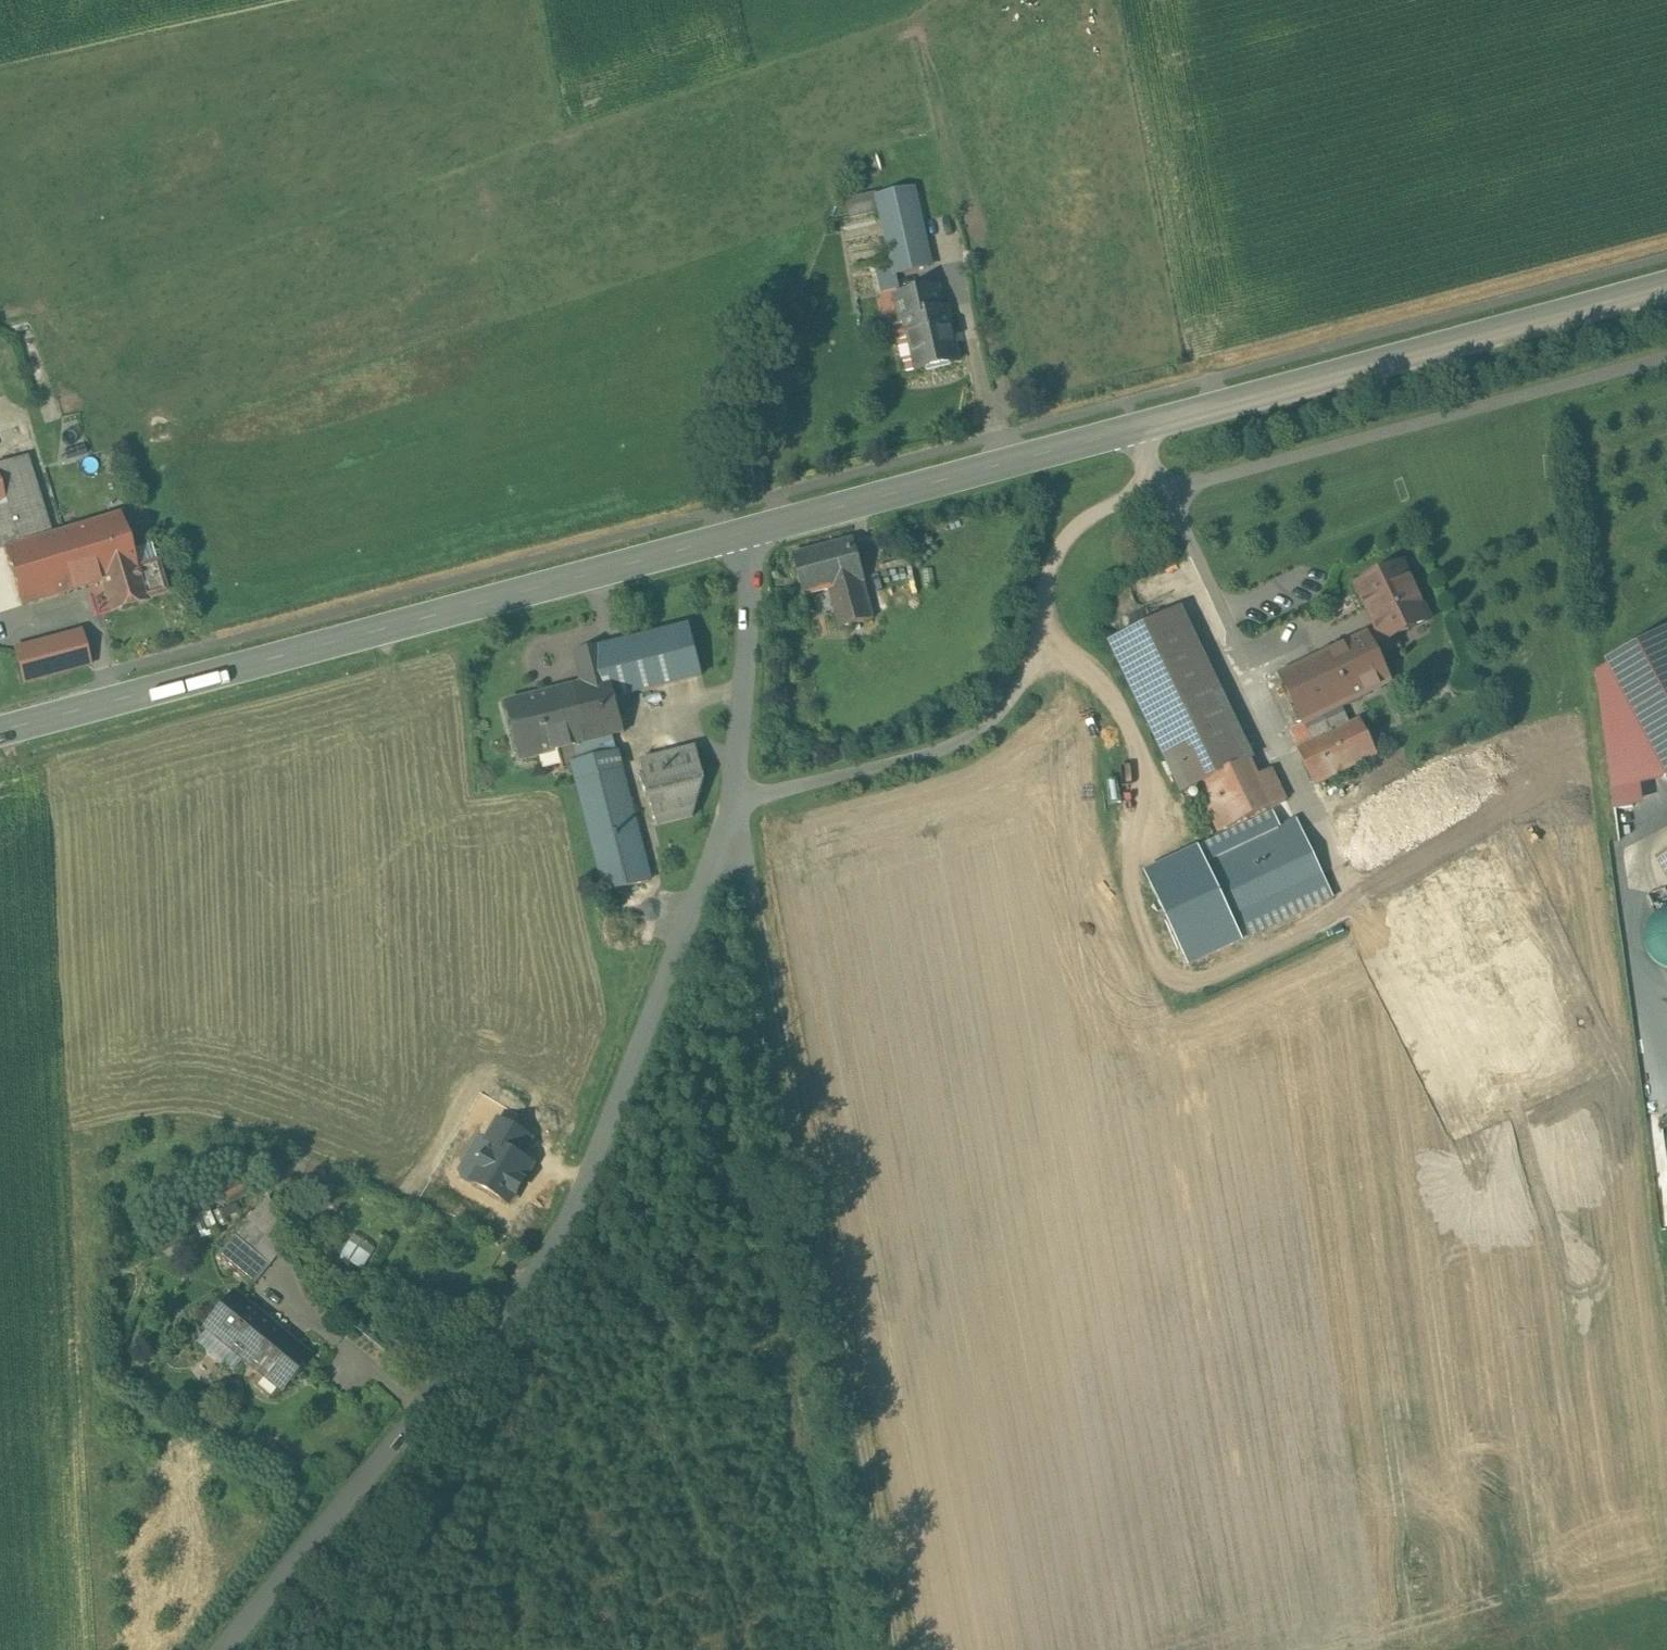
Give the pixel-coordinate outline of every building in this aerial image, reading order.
[(916,272),(904,198),(859,205),(860,216),(811,223),(817,258),(872,250),(877,278),(916,272)] [(901,322),(906,321),(906,318),(943,310),(939,289),(896,297),(901,322)] [(959,360),(948,309),(943,310),(906,318),(906,321),(917,369),(959,360)] [(5,549),(4,549),(21,605),(103,581),(136,571),(135,568),(119,515),(48,536),(22,446),(0,453),(0,532),(5,549)] [(853,540),(795,555),(805,595),(829,589),(835,611),(827,614),(831,629),(874,617),(853,540)] [(1366,634),(1376,654),(1397,644),(1393,635),(1429,617),(1403,561),(1359,582),(1381,627),(1366,634)] [(136,571),(103,581),(112,610),(146,600),(145,597),(165,591),(156,562),(135,568),(136,571)] [(1181,608),(1107,642),(1179,794),(1192,788),(1214,834),(1270,808),(1255,776),(1248,760),(1251,758),(1181,608)] [(8,684),(86,662),(71,610),(5,628),(2,617),(0,617),(0,657),(8,684)] [(557,692),(571,746),(625,732),(618,705),(703,683),(688,626),(575,655),(582,686),(557,692)] [(1666,780),(1666,633),(1607,665),(1666,780)] [(1388,680),(1376,654),(1366,634),(1281,674),(1313,742),(1297,750),(1313,782),(1375,752),(1367,736),(1359,718),(1350,722),(1341,703),(1388,680)] [(571,746),(557,692),(508,704),(522,758),(571,746)] [(691,796),(681,748),(623,760),(632,808),(691,796)] [(605,757),(557,773),(596,892),(644,876),(605,757)] [(1631,763),(1610,766),(1622,845),(1643,842),(1631,763)] [(1255,776),(1270,808),(1286,801),(1271,768),(1255,776)] [(1297,819),(1202,865),(1227,917),(1322,872),(1297,819)] [(1658,857),(1666,873),(1666,853),(1658,857)] [(1648,921),(1666,969),(1666,968),(1666,914),(1648,921)] [(463,1177),(510,1206),(536,1163),(490,1134),(463,1177)] [(206,1231),(230,1220),(221,1201),(247,1188),(239,1172),(222,1180),(223,1182),(204,1191),(208,1200),(195,1207),(206,1231)] [(222,1249),(254,1279),(301,1227),(269,1198),(222,1249)] [(363,1267),(377,1246),(356,1232),(342,1252),(363,1267)] [(306,1356),(234,1297),(208,1329),(280,1388),(306,1356)]
